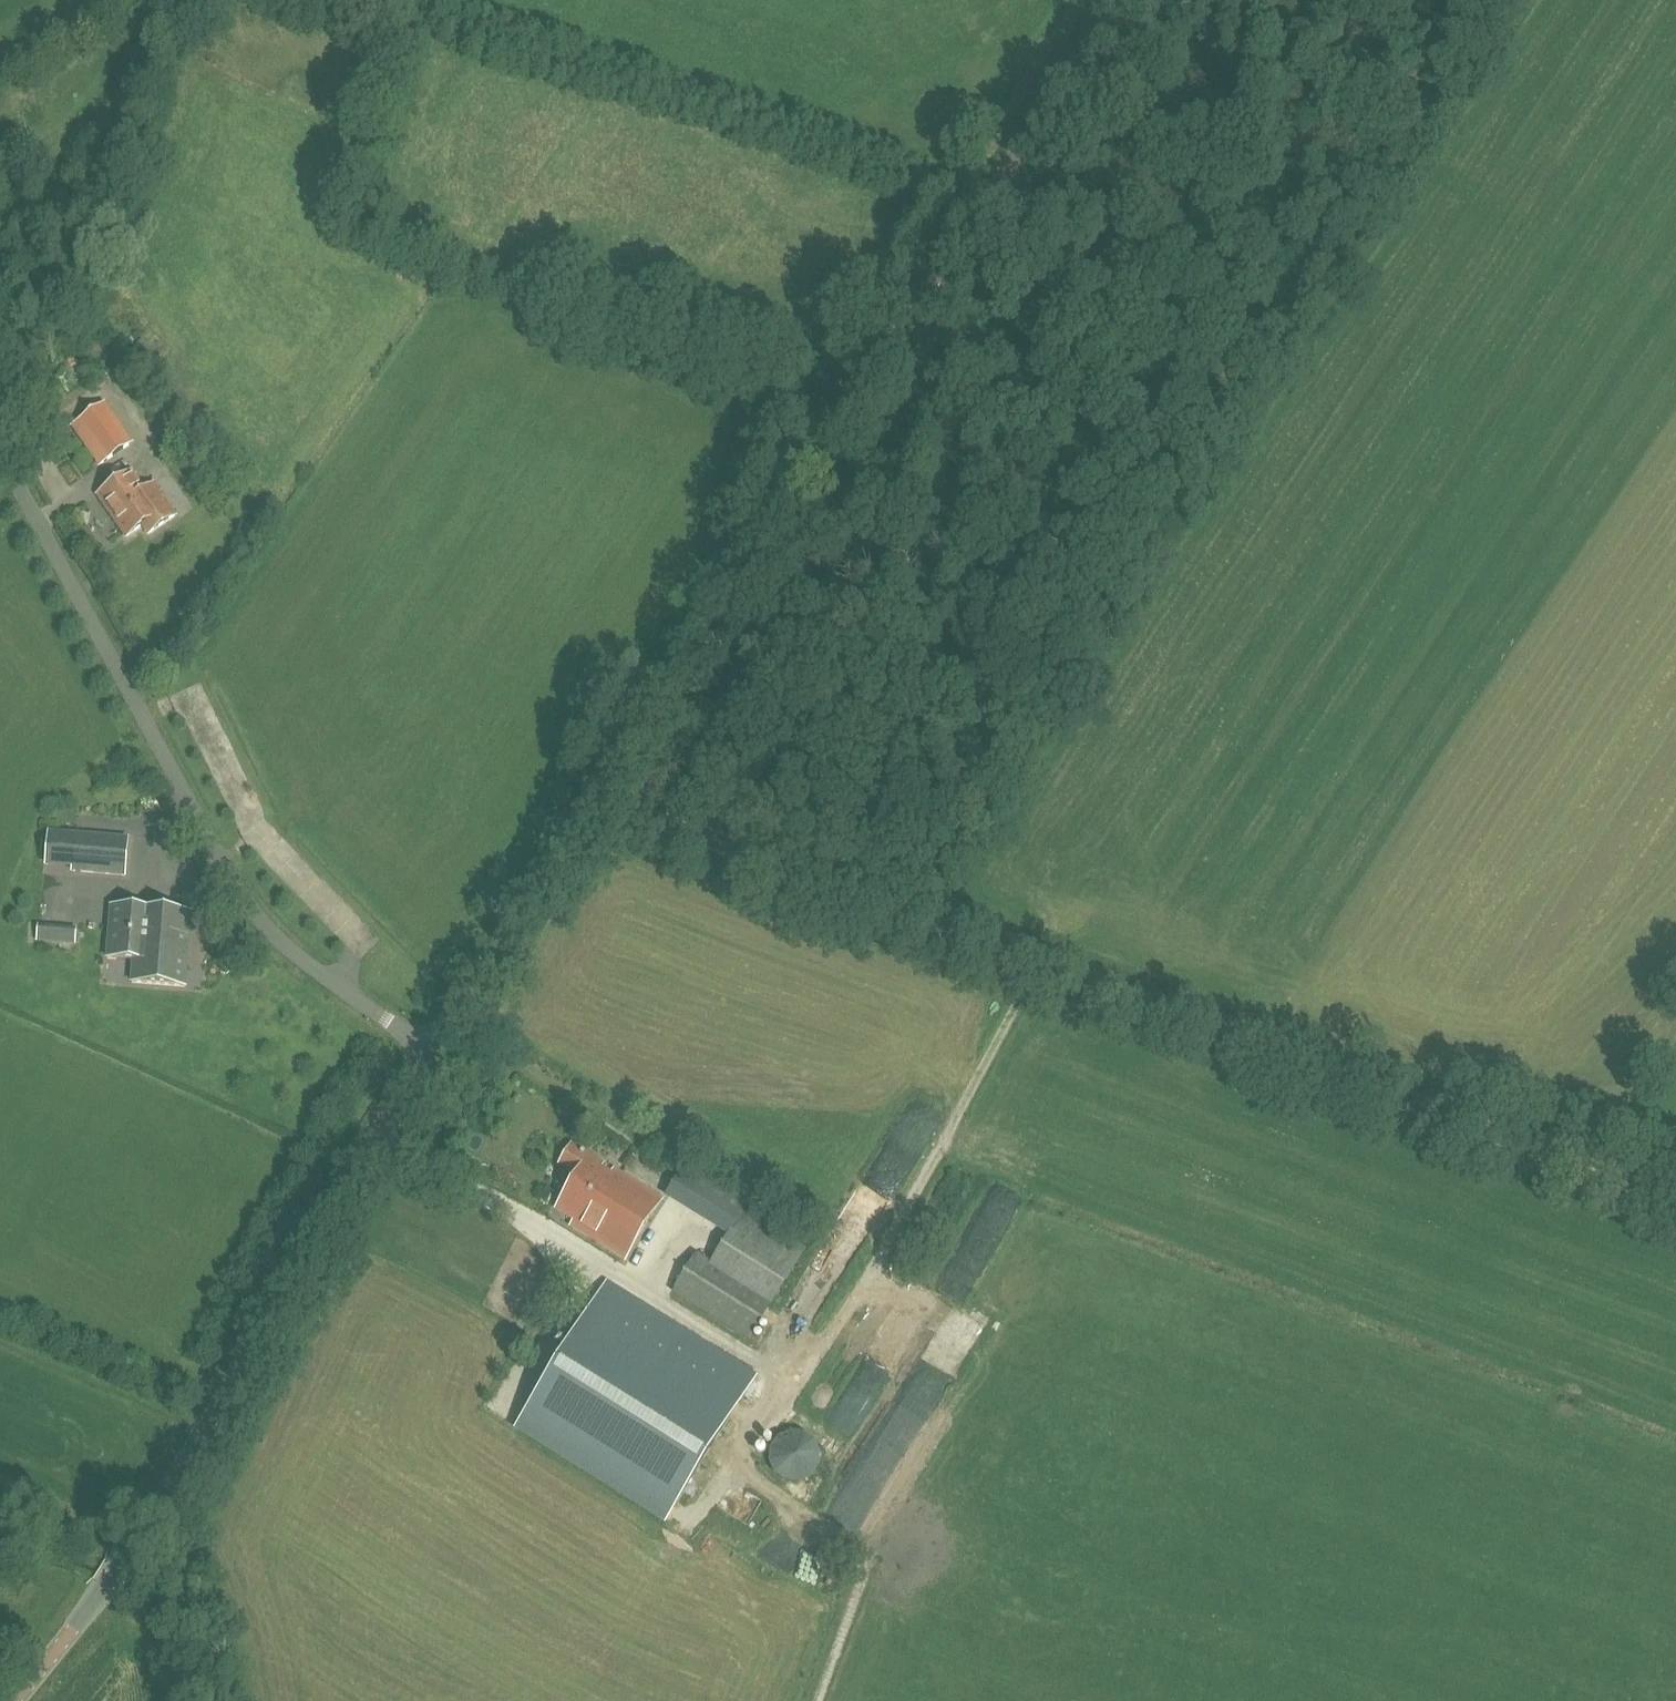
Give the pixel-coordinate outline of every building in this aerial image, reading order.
[(101,406),(72,426),(99,464),(128,445),(101,406)] [(145,490),(132,472),(98,496),(126,536),(142,525),(148,533),(174,515),(153,485),(145,490)] [(127,841),(72,837),(70,870),(125,874),(127,841)] [(190,917),(110,911),(106,962),(132,964),(131,982),(185,987),(190,917)] [(47,942),(48,924),(38,924),(37,941),(47,942)] [(625,1259),(662,1199),(573,1145),(562,1163),(580,1175),(559,1209),(582,1223),(578,1230),(625,1259)] [(749,1338),(772,1302),(773,1303),(809,1245),(684,1167),(667,1196),(728,1235),(710,1264),(696,1255),(674,1291),(749,1338)] [(518,1428),(664,1520),(752,1378),(606,1287),(518,1428)] [(960,1363),(985,1315),(959,1302),(934,1350),(960,1363)] [(818,1468),(820,1464),(821,1456),(820,1452),(820,1448),(816,1441),(814,1438),(811,1436),(808,1434),(805,1432),(797,1430),(794,1430),(790,1430),(786,1431),(783,1432),(776,1436),(774,1439),(771,1442),(769,1445),(768,1449),(767,1456),(767,1461),(768,1465),(772,1471),(774,1474),(777,1477),(783,1481),(790,1483),(794,1483),(798,1483),(802,1482),(805,1481),(812,1477),(814,1474),(817,1471),(818,1468)]
